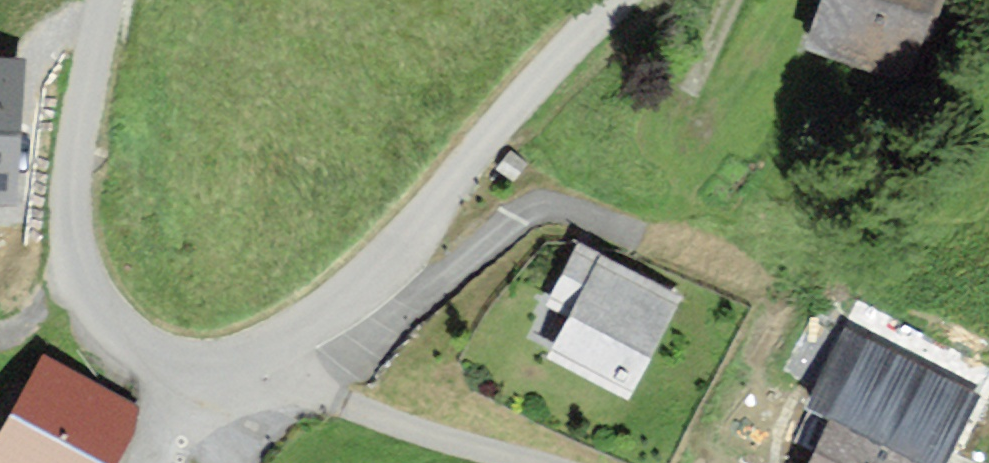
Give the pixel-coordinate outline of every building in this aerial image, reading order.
[(816,44),(911,74),(934,0),(829,0),(816,44)] [(0,57),(0,203),(19,204),(27,59),(0,57)] [(675,300),(578,252),(551,305),(577,318),(557,358),(629,394),(675,300)] [(847,336),(812,407),(837,419),(815,462),(931,462),(965,394),(847,336)] [(45,365),(0,446),(0,462),(107,462),(134,413),(45,365)]
